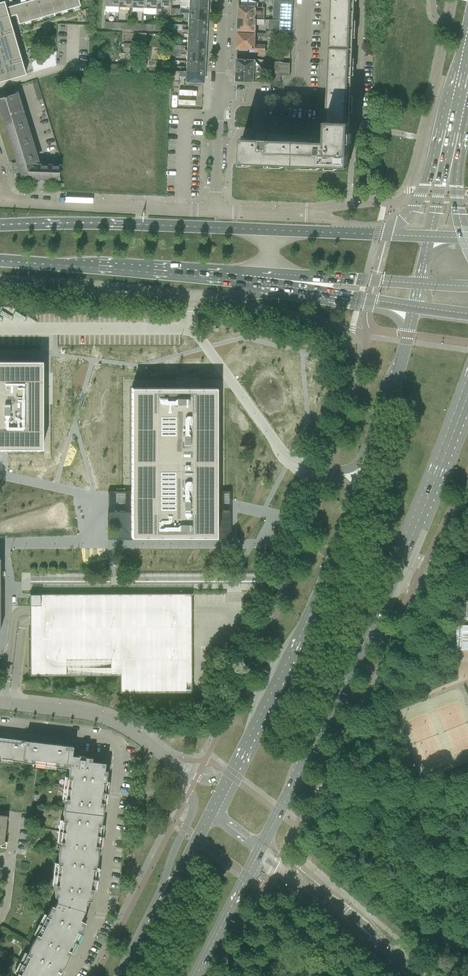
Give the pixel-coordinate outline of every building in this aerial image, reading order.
[(0,2),(0,82),(25,75),(8,17),(15,15),(18,24),(80,6),(78,0),(31,0),(5,8),(3,1),(0,2)] [(105,12),(117,13),(118,6),(118,0),(105,0),(105,6),(105,12)] [(156,8),(156,0),(144,0),(143,8),(156,8)] [(156,8),(169,9),(169,0),(156,0),(156,8)] [(180,8),(207,9),(207,0),(180,0),(180,8)] [(331,10),(333,10),(351,11),(354,11),(355,0),(331,0),(331,10)] [(285,3),(281,2),(280,20),(292,21),(293,4),(285,3)] [(239,6),(238,18),(265,19),(265,7),(239,6)] [(180,8),(179,13),(188,13),(188,19),(206,19),(207,9),(180,8)] [(331,10),(329,47),(331,47),(349,48),(353,48),(354,11),(351,11),(333,10),(331,10)] [(238,18),(238,30),(255,31),(255,23),(255,20),(255,19),(238,18)] [(173,24),(173,30),(176,30),(181,30),(181,29),(206,30),(206,19),(188,19),(188,25),(181,24),(173,24)] [(269,20),(269,31),(277,32),(279,32),(279,20),(269,20)] [(280,20),(279,20),(279,32),(291,32),(292,21),(280,20)] [(187,34),(187,40),(205,40),(206,30),(181,29),(181,30),(181,34),(187,34)] [(238,32),(237,48),(254,49),(254,52),(265,52),(266,45),(255,44),(255,33),(238,32)] [(187,46),(180,45),(180,50),(205,51),(205,40),(187,40),(187,46)] [(124,44),(123,52),(132,53),(132,44),(124,44)] [(329,47),(328,85),(329,85),(348,86),(351,86),(353,48),(349,48),(331,47),(329,47)] [(180,52),(180,54),(186,55),(186,61),(204,61),(205,52),(205,51),(180,50),(180,52)] [(56,51),(29,59),(33,73),(55,66),(56,51)] [(236,60),(236,70),(255,71),(261,72),(264,72),(264,67),(264,66),(255,66),(255,60),(236,60)] [(179,66),(179,71),(204,72),(204,61),(186,61),(186,67),(182,67),(180,66),(179,66)] [(275,68),(274,76),(281,76),(290,76),(290,63),(283,63),(275,61),(275,68)] [(171,71),(168,70),(169,76),(170,81),(179,82),(179,75),(185,76),(185,82),(187,82),(187,85),(201,85),(201,83),(203,83),(204,72),(179,71),(171,71)] [(236,70),(236,81),(254,82),(254,78),(256,78),(261,74),(261,72),(255,71),(236,70)] [(329,85),(328,85),(326,120),(326,123),(346,124),(349,124),(350,119),(351,86),(348,86),(329,85)] [(58,177),(59,166),(38,165),(16,93),(0,98),(0,109),(17,165),(18,165),(19,169),(16,170),(16,171),(19,170),(21,179),(36,179),(36,178),(55,179),(55,180),(58,180),(58,177)] [(295,140),(294,165),(348,168),(349,143),(349,132),(349,124),(346,124),(326,123),(326,131),(326,139),(325,142),(318,141),(295,140)] [(241,163),(294,165),(295,140),(242,138),(241,163)] [(1,452),(5,449),(9,451),(12,449),(16,452),(19,449),(23,451),(27,450),(29,451),(34,449),(37,452),(40,450),(41,450),(42,449),(42,362),(41,361),(0,361),(0,451),(1,452)] [(108,510),(108,540),(231,540),(231,538),(229,538),(229,512),(231,512),(231,510),(216,510),(216,506),(217,506),(218,506),(218,505),(219,505),(219,504),(220,504),(220,503),(220,502),(220,501),(220,500),(219,500),(219,499),(219,498),(218,498),(217,498),(217,497),(216,497),(216,388),(131,388),(131,497),(130,497),(129,498),(128,498),(128,499),(127,499),(127,500),(127,501),(127,502),(127,503),(127,504),(128,504),(128,505),(129,505),(129,506),(130,506),(131,506),(131,510),(108,510)] [(195,691),(194,590),(32,590),(32,617),(33,672),(122,672),(122,693),(195,691)] [(467,626),(456,625),(456,638),(458,638),(467,638),(467,626)] [(467,650),(467,638),(458,638),(456,638),(456,641),(456,650),(467,650)] [(56,902),(87,911),(89,900),(91,900),(107,770),(104,770),(104,763),(91,761),(91,758),(84,757),(85,756),(78,755),(78,756),(71,755),(72,746),(0,738),(0,759),(69,767),(54,896),(57,896),(56,902)] [(56,902),(54,906),(51,905),(15,975),(58,975),(85,922),(82,921),(87,911),(56,902)]
